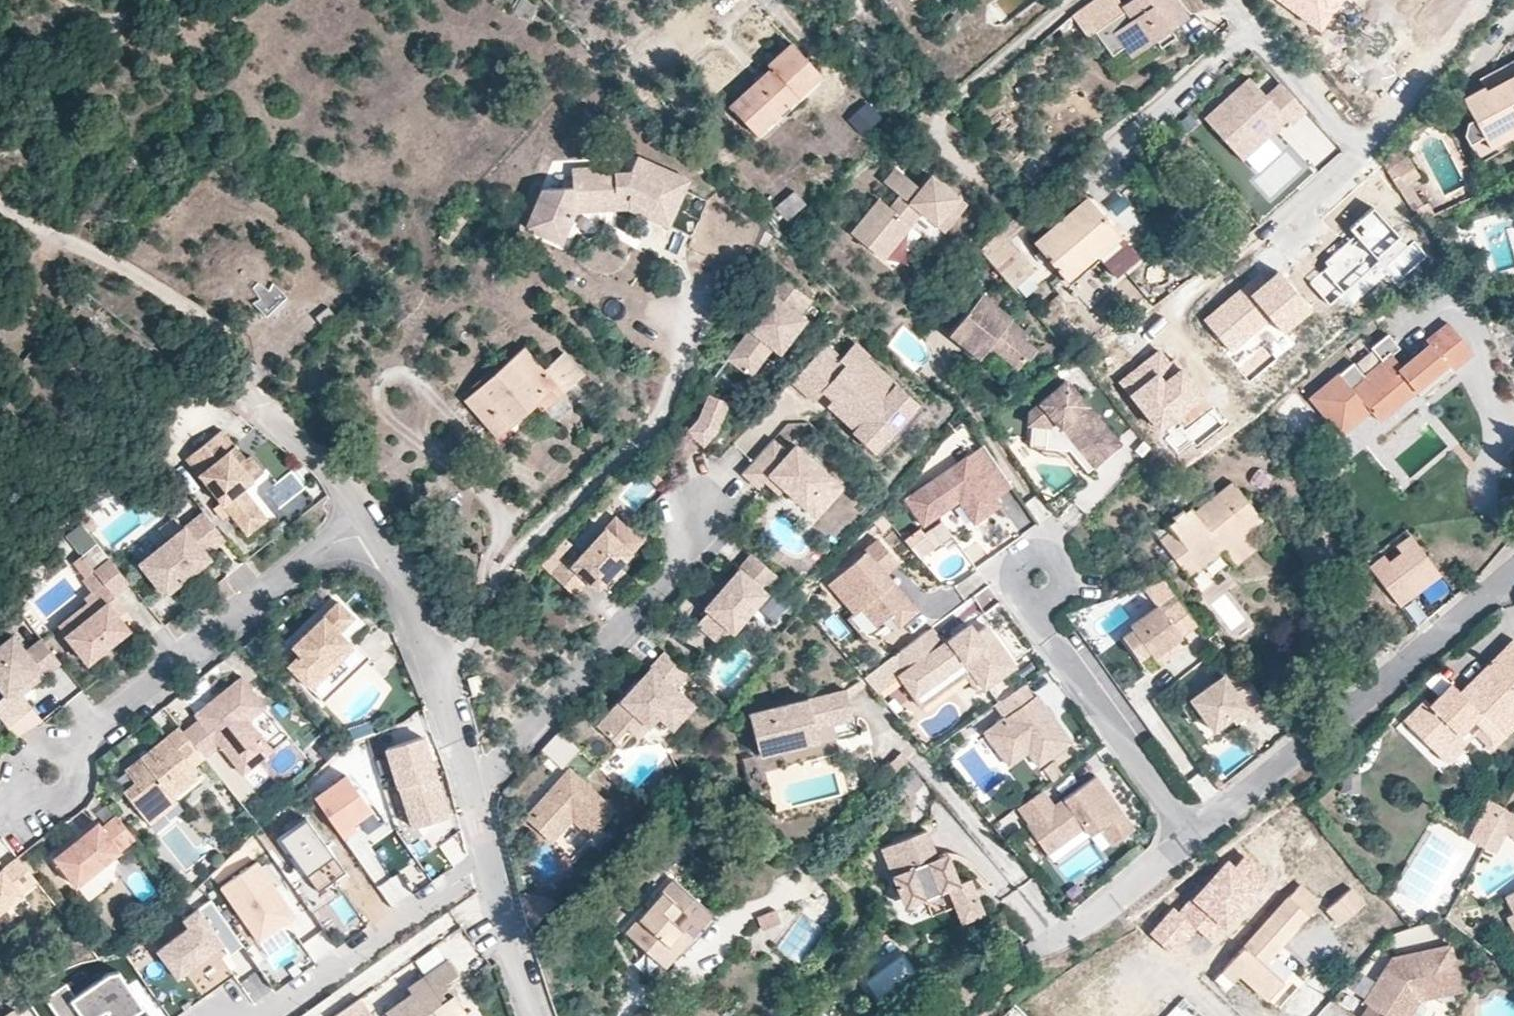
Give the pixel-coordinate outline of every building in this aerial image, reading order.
[(1121,4),(1118,0),(1088,0),(1081,5),(1071,15),(1086,37),(1094,32),(1125,10),(1121,4)] [(1187,16),(1176,0),(1136,0),(1139,5),(1127,13),(1125,10),(1094,32),(1111,55),(1123,47),(1131,57),(1155,39),(1160,46),(1175,36),(1170,29),(1187,16)] [(1136,0),(1126,0),(1121,4),(1125,10),(1127,13),(1139,5),(1136,0)] [(1318,31),(1341,0),(1275,0),(1318,31)] [(755,134),(820,73),(790,42),(767,63),(770,67),(728,105),(755,134)] [(1513,73),(1513,59),(1478,79),(1482,86),(1485,90),(1513,73)] [(1478,162),(1513,143),(1513,73),(1485,90),(1482,86),(1461,98),(1474,121),(1467,124),(1464,136),(1478,162)] [(1305,115),(1279,87),(1265,100),(1248,82),(1203,123),(1241,164),(1269,139),(1267,136),(1271,132),(1274,134),(1285,124),(1290,129),(1305,115)] [(862,141),(883,121),(865,103),(845,122),(862,141)] [(1419,177),(1395,142),(1378,160),(1398,190),(1408,184),(1419,177)] [(691,236),(706,200),(683,190),(688,179),(636,156),(629,172),(615,172),(615,167),(571,169),(571,187),(547,188),(529,229),(559,242),(572,211),(615,209),(614,193),(624,192),(628,194),(626,199),(671,219),(668,226),(691,236)] [(947,210),(958,197),(930,174),(920,187),(895,167),(883,182),(899,195),(889,207),(878,198),(850,233),(882,259),(921,212),(944,230),(955,217),(947,210)] [(1422,204),(1408,184),(1398,190),(1411,210),(1414,208),(1422,204)] [(529,229),(547,188),(541,188),(524,226),(529,229)] [(786,220),(805,203),(793,191),(774,207),(786,220)] [(614,193),(615,209),(627,208),(626,199),(628,194),(624,192),(614,193)] [(955,217),(966,203),(958,197),(947,210),(955,217)] [(626,199),(627,208),(668,226),(671,219),(626,199)] [(1431,212),(1427,202),(1422,204),(1414,208),(1418,218),(1431,212)] [(1116,285),(1139,265),(1088,205),(1074,217),(1064,225),(1034,251),(1067,289),(1097,263),(1116,285)] [(448,245),(471,212),(465,207),(442,240),(448,245)] [(1395,235),(1371,207),(1346,228),(1354,236),(1323,262),(1327,266),(1310,280),(1330,303),(1379,262),(1372,255),(1395,235)] [(1064,225),(1074,217),(1069,210),(1059,219),(1064,225)] [(291,277),(292,270),(291,261),(289,254),(286,248),(284,242),(279,236),(274,231),(268,227),(262,224),(254,221),(246,219),(236,220),(227,221),(218,224),(211,229),(205,234),(199,241),(194,250),(191,258),(190,266),(190,273),(191,283),(195,293),(199,300),(206,308),(215,314),(223,318),(235,321),(244,321),(254,319),(262,317),(265,315),(285,295),(290,285),(291,277)] [(1036,271),(1005,237),(1012,230),(1007,224),(979,250),(1014,289),(1036,271)] [(1240,290),(1203,319),(1228,351),(1269,319),(1279,332),(1310,308),(1279,268),(1245,295),(1240,290)] [(810,298),(776,272),(764,288),(768,291),(757,305),(760,324),(754,331),(750,328),(727,358),(749,375),(771,346),(774,348),(785,333),(791,336),(794,332),(805,318),(799,314),(810,298)] [(805,318),(794,332),(799,336),(809,323),(813,325),(825,309),(810,298),(799,314),(805,318)] [(1027,339),(1011,326),(1013,324),(983,300),(950,341),(980,365),(990,352),(1019,375),(1027,364),(1030,366),(1038,356),(1023,343),(1027,339)] [(1423,398),(1453,371),(1451,369),(1472,351),(1448,324),(1427,341),(1430,345),(1403,368),(1393,355),(1401,348),(1389,335),(1372,349),(1384,363),(1367,378),(1355,364),(1313,400),(1343,434),(1371,410),(1380,420),(1416,390),(1423,398)] [(853,429),(874,449),(914,405),(864,359),(867,356),(853,343),(839,359),(824,344),(791,381),(813,401),(822,392),(829,384),(838,392),(830,399),(828,402),(855,427),(853,429)] [(749,375),(727,358),(723,363),(756,387),(763,387),(781,363),(779,352),(774,348),(771,346),(749,375)] [(550,403),(582,375),(563,353),(543,370),(523,347),(464,399),(497,436),(543,395),(550,403)] [(1160,348),(1118,381),(1157,432),(1203,396),(1173,359),(1171,361),(1160,348)] [(830,399),(838,392),(829,384),(822,392),(830,399)] [(1122,447),(1069,384),(1032,416),(1031,428),(1050,429),(1048,451),(1048,452),(1070,454),(1070,453),(1089,475),(1095,470),(1097,473),(1105,466),(1103,463),(1122,447)] [(698,418),(687,431),(703,445),(716,430),(728,402),(709,394),(698,418)] [(874,449),(853,429),(850,433),(871,452),(874,449)] [(1048,451),(1050,429),(1035,429),(1034,450),(1048,451)] [(222,432),(186,461),(236,524),(257,507),(244,491),(264,475),(250,458),(240,466),(229,453),(235,449),(222,432)] [(841,487),(794,444),(787,453),(772,439),(741,472),(757,487),(764,479),(769,474),(783,488),(805,507),(819,492),(829,500),(841,487)] [(1366,457),(1379,446),(1374,440),(1361,451),(1366,457)] [(1011,486),(982,445),(904,500),(923,526),(945,510),(942,505),(959,493),(977,519),(999,504),(994,498),(1011,486)] [(246,461),(235,449),(229,453),(240,466),(246,461)] [(1069,460),(1070,454),(1048,452),(1047,459),(1069,460)] [(783,488),(769,474),(764,479),(778,493),(783,488)] [(1256,548),(1245,533),(1262,519),(1231,481),(1193,511),(1189,507),(1183,512),(1180,508),(1171,515),(1174,518),(1168,524),(1171,529),(1158,540),(1189,578),(1222,551),(1234,566),(1256,548)] [(829,500),(819,492),(805,507),(814,516),(829,500)] [(977,519),(959,493),(942,505),(945,510),(957,502),(972,522),(977,519)] [(268,521),(257,507),(236,524),(247,537),(268,521)] [(225,545),(204,518),(138,569),(166,605),(214,568),(207,559),(225,545)] [(565,559),(551,575),(573,595),(587,580),(596,589),(609,575),(618,566),(630,552),(616,539),(604,528),(571,564),(565,559)] [(1384,558),(1370,568),(1400,610),(1442,580),(1412,538),(1397,549),(1403,556),(1390,566),(1384,558)] [(917,610),(885,574),(898,563),(878,540),(864,551),(865,552),(829,584),(855,615),(862,609),(877,626),(889,615),(899,626),(917,610)] [(128,582),(123,576),(97,544),(81,557),(94,573),(82,582),(91,594),(84,600),(87,604),(94,613),(65,636),(86,664),(129,630),(111,608),(118,602),(112,595),(128,582)] [(776,575),(750,552),(723,584),(727,587),(721,594),(716,591),(703,607),(730,632),(753,606),(765,592),(763,590),(776,575)] [(618,566),(609,575),(613,579),(622,570),(618,566)] [(727,587),(723,584),(716,591),(721,594),(727,587)] [(1176,639),(1196,625),(1179,601),(1161,613),(1156,606),(1129,626),(1132,630),(1122,637),(1137,659),(1148,651),(1158,664),(1173,653),(1168,645),(1176,639)] [(353,619),(338,603),(292,647),(299,654),(287,666),(324,703),(366,662),(339,634),(353,619)] [(57,627),(65,636),(94,613),(87,604),(57,627)] [(1014,666),(985,625),(974,633),(969,625),(942,644),(931,628),(890,658),(902,674),(899,676),(914,697),(963,661),(983,689),(1014,666)] [(12,636),(0,645),(0,688),(5,694),(6,696),(15,688),(26,680),(31,687),(60,663),(41,640),(26,652),(12,636)] [(1513,638),(1460,691),(1450,682),(1429,703),(1424,698),(1402,720),(1438,755),(1473,719),(1497,743),(1513,726),(1513,639),(1513,638)] [(1173,653),(1181,647),(1176,639),(1168,645),(1173,653)] [(370,659),(357,645),(353,648),(366,662),(370,659)] [(686,671),(664,651),(628,691),(634,696),(624,707),(618,702),(594,728),(611,743),(624,729),(629,735),(635,740),(655,718),(665,707),(680,720),(693,706),(672,687),(686,671)] [(1267,705),(1237,664),(1189,699),(1212,730),(1244,706),(1248,712),(1251,716),(1267,705)] [(265,707),(241,677),(195,715),(199,720),(183,733),(203,757),(218,744),(242,774),(272,750),(248,721),(265,707)] [(31,687),(26,680),(15,688),(20,695),(31,687)] [(985,732),(999,753),(1018,739),(1027,751),(1038,765),(1070,742),(1036,695),(1032,698),(1023,685),(996,705),(1005,718),(985,732)] [(20,695),(15,688),(6,696),(5,694),(0,699),(0,717),(17,738),(41,720),(20,695)] [(845,689),(749,715),(760,756),(856,730),(845,689)] [(628,691),(618,702),(624,707),(634,696),(628,691)] [(1248,712),(1244,706),(1230,717),(1234,722),(1248,712)] [(289,736),(265,707),(248,721),(272,750),(289,736)] [(670,732),(680,720),(665,707),(655,718),(670,732)] [(1497,743),(1473,719),(1438,755),(1445,762),(1474,733),(1491,749),(1497,743)] [(179,727),(125,771),(135,783),(123,792),(149,824),(176,801),(172,797),(198,776),(191,768),(204,758),(203,757),(183,733),(179,727)] [(629,735),(624,729),(611,743),(617,748),(629,735)] [(425,739),(388,750),(411,825),(448,814),(425,739)] [(1027,751),(1018,739),(999,753),(1008,765),(1027,751)] [(615,809),(569,768),(546,792),(550,796),(546,801),(542,797),(524,817),(551,841),(571,818),(591,836),(615,809)] [(910,796),(924,782),(911,770),(897,784),(910,796)] [(347,773),(315,796),(342,835),(374,813),(347,773)] [(1133,828),(1095,775),(1053,806),(1042,790),(1018,808),(1029,823),(1026,825),(1046,852),(1051,848),(1052,850),(1084,827),(1089,835),(1100,827),(1111,844),(1133,828)] [(550,796),(546,792),(542,797),(546,801),(550,796)] [(1482,847),(1503,806),(1488,799),(1467,839),(1482,847)] [(1513,816),(1513,815),(1503,806),(1482,847),(1495,853),(1506,832),(1513,816)] [(339,863),(302,810),(274,829),(301,866),(286,876),(306,905),(337,883),(329,871),(339,863)] [(135,839),(117,816),(101,828),(98,823),(54,859),(76,886),(135,839)] [(1506,832),(1513,839),(1513,816),(1506,832)] [(942,868),(938,857),(936,859),(925,831),(880,850),(899,898),(912,904),(924,899),(947,890),(955,908),(976,899),(969,880),(958,885),(950,864),(942,868)] [(449,867),(470,857),(459,835),(439,845),(449,867)] [(1173,907),(1149,932),(1174,955),(1197,930),(1213,944),(1272,879),(1245,854),(1236,865),(1227,857),(1178,911),(1173,907)] [(950,864),(946,855),(938,857),(942,868),(950,864)] [(17,857),(0,871),(0,910),(36,881),(17,857)] [(259,867),(222,892),(261,949),(284,933),(298,924),(259,867)] [(663,967),(711,913),(671,878),(623,932),(663,967)] [(1262,963),(1318,901),(1299,884),(1222,970),(1234,981),(1240,973),(1268,999),(1283,982),(1262,963)] [(1364,903),(1351,887),(1349,888),(1362,904),(1364,903)] [(1339,925),(1362,904),(1349,888),(1325,909),(1339,925)] [(1504,895),(1513,913),(1513,912),(1513,890),(1504,895)] [(903,907),(912,904),(899,898),(903,907)] [(983,915),(976,899),(955,908),(961,923),(983,915)] [(190,935),(160,956),(181,985),(226,954),(230,960),(244,950),(212,905),(183,925),(190,935)] [(770,906),(754,913),(759,926),(776,919),(770,906)] [(695,940),(715,917),(711,913),(690,936),(695,940)] [(292,944),(284,933),(261,949),(268,960),(292,944)] [(419,967),(439,954),(432,944),(412,957),(419,967)] [(1450,944),(1391,956),(1362,1001),(1368,1005),(1361,1015),(1409,1015),(1426,989),(1436,995),(1460,990),(1450,944)] [(452,993),(446,997),(442,992),(448,988),(445,983),(457,974),(446,958),(406,987),(410,993),(385,1011),(388,1015),(468,1015),(452,993)] [(46,1002),(55,1015),(146,1015),(122,981),(110,982),(78,1005),(67,988),(46,1002)] [(1436,995),(1426,989),(1420,999),(1436,995)] [(360,997),(333,1015),(374,1015),(360,997)]
